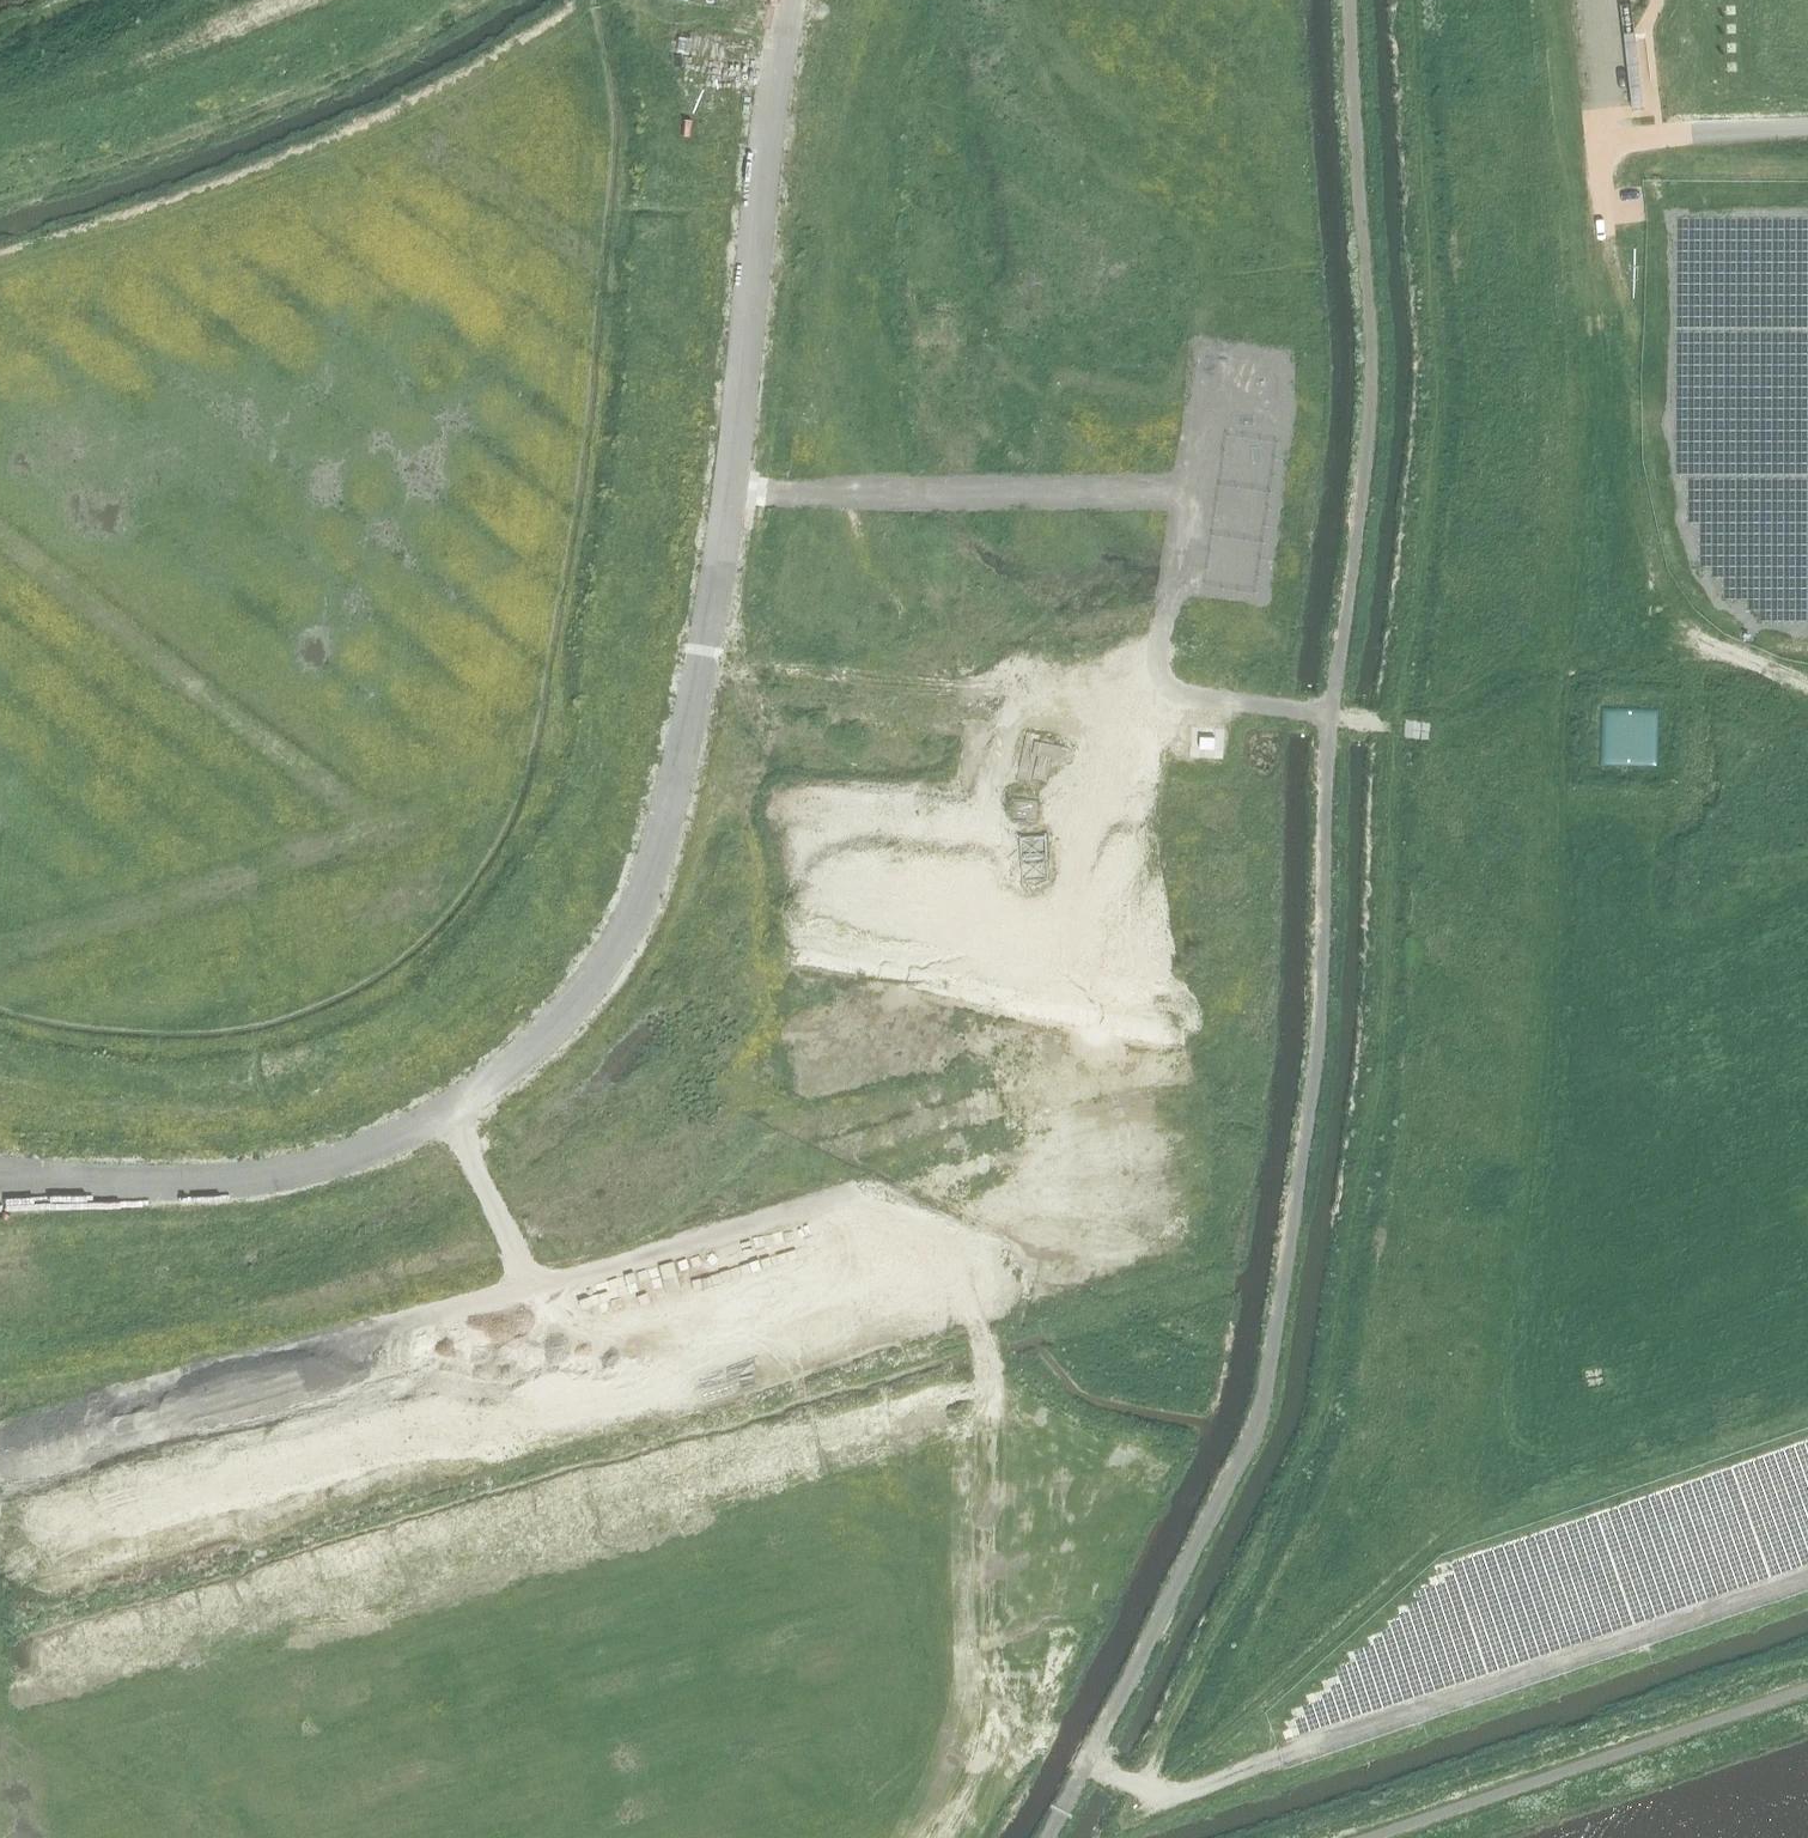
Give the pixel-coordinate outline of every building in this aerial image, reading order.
[(1045,724),(1053,698),(1042,694),(1034,720),(1045,724)] [(1604,766),(1659,767),(1660,711),(1605,711),(1604,766)]
